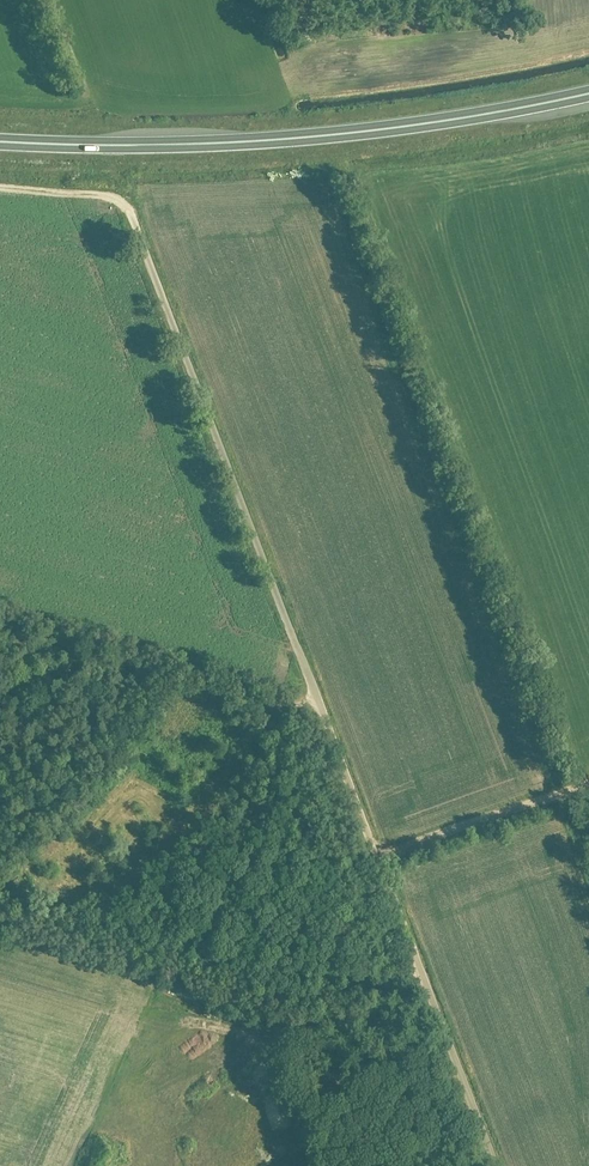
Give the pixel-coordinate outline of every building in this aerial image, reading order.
[(187,1023),(180,1032),(190,1039),(197,1030),(187,1023)] [(246,1062),(246,1072),(255,1072),(255,1062),(246,1062)]
